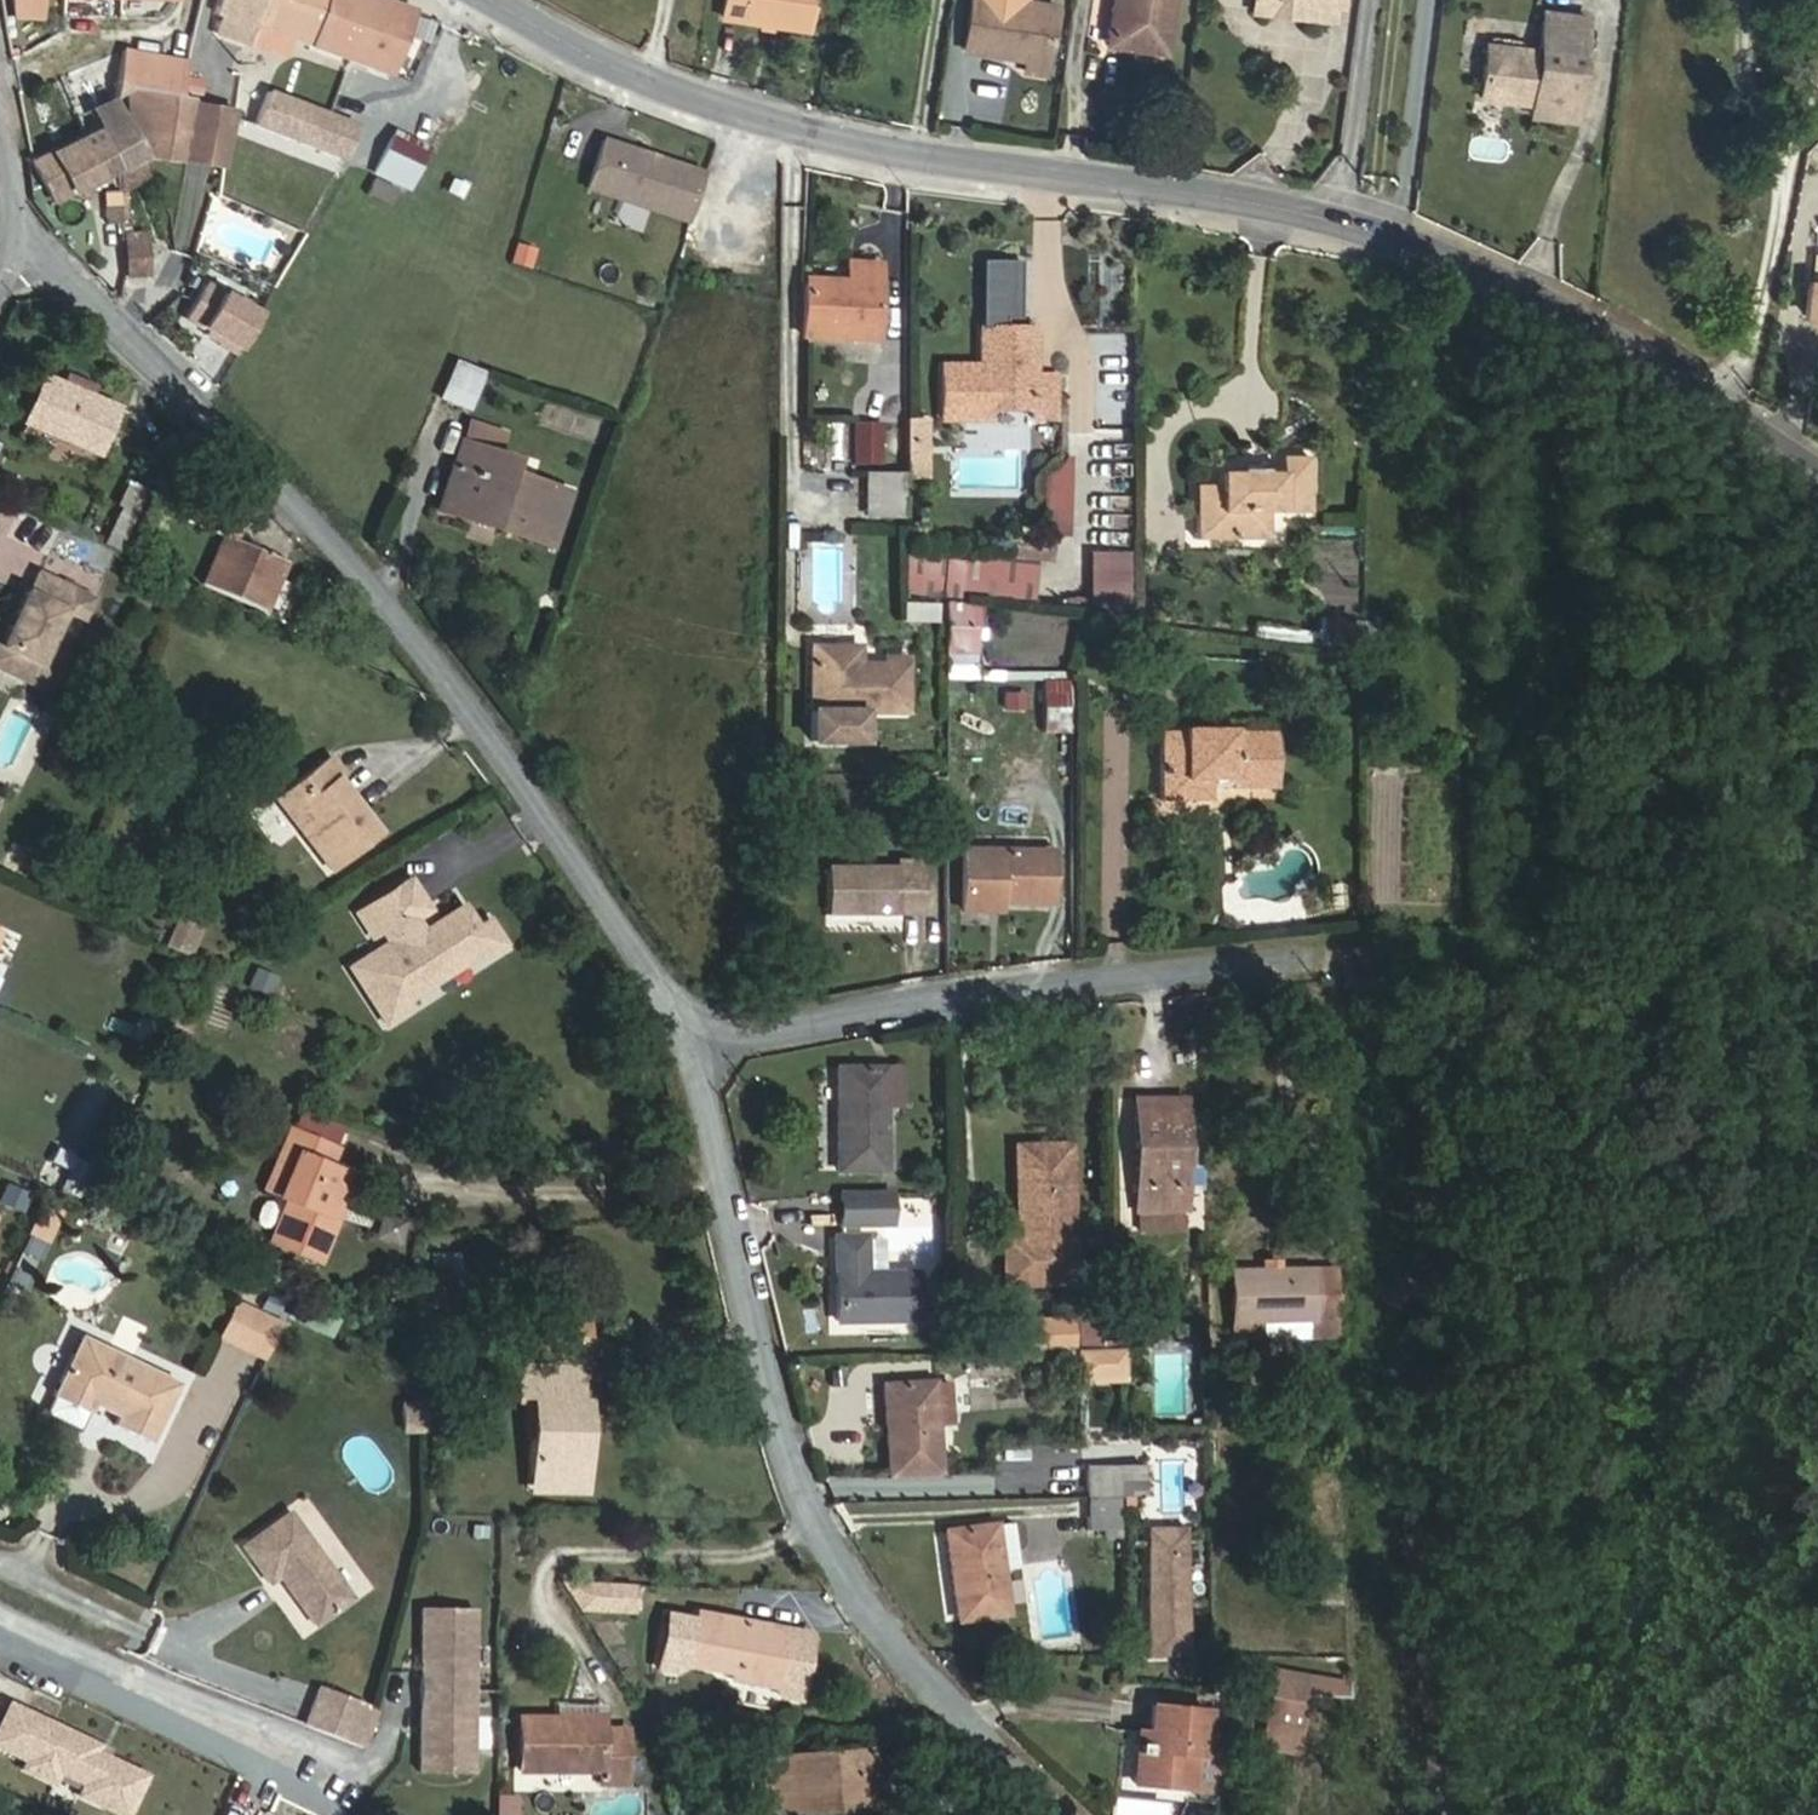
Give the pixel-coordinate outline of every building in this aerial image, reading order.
[(264,0),(218,0),(214,13),(222,15),(216,33),(251,44),(251,43),(264,0)] [(413,10),(387,0),(264,0),(251,43),(284,54),(289,38),(389,75),(413,10)] [(810,0),(724,0),(722,16),(806,28),(810,0)] [(1055,4),(1030,0),(969,0),(963,42),(995,47),(994,54),(1024,59),(1022,71),(1045,74),(1055,4)] [(1170,0),(1112,0),(1107,33),(1141,38),(1140,48),(1163,51),(1170,0)] [(1333,6),(1285,0),(1253,0),(1252,11),(1331,21),(1333,6)] [(1577,0),(1544,0),(1543,11),(1575,14),(1577,0)] [(1573,120),(1585,16),(1575,14),(1543,11),(1539,50),(1487,44),(1481,97),(1513,101),(1519,97),(1533,98),(1533,103),(1531,115),(1573,120)] [(1140,48),(1141,38),(1107,33),(1105,43),(1140,48)] [(994,54),(995,47),(963,42),(962,49),(994,54)] [(179,98),(185,61),(123,51),(115,87),(124,89),(179,98)] [(325,80),(330,67),(309,59),(304,73),(325,80)] [(191,104),(192,100),(179,98),(124,89),(125,118),(145,154),(182,160),(191,104)] [(343,160),(356,126),(267,92),(258,114),(253,126),(343,160)] [(149,175),(141,156),(111,100),(88,111),(95,126),(96,128),(115,167),(118,173),(119,191),(149,175)] [(221,167),(234,110),(191,104),(182,160),(221,167)] [(115,167),(96,128),(29,161),(51,202),(115,167)] [(399,185),(416,152),(389,139),(372,172),(399,185)] [(687,222),(703,173),(602,140),(586,188),(687,222)] [(408,189),(424,156),(416,152),(399,185),(408,189)] [(392,197),(396,190),(372,178),(369,187),(392,197)] [(388,205),(392,197),(369,187),(366,194),(388,205)] [(120,223),(119,204),(105,204),(105,223),(120,223)] [(148,273),(146,241),(143,241),(142,234),(122,236),(124,275),(148,273)] [(531,269),(535,245),(513,241),(509,265),(531,269)] [(1813,252),(1810,281),(1808,281),(1805,317),(1817,318),(1817,253),(1813,252)] [(879,337),(880,260),(846,260),(846,278),(804,278),(804,336),(879,337)] [(257,316),(203,285),(184,318),(206,330),(221,339),(219,343),(217,345),(234,355),(257,316)] [(1054,418),(1054,375),(1033,374),(1033,327),(980,327),(979,365),(941,365),(941,418),(988,419),(988,410),(1032,409),(1032,418),(1054,418)] [(221,339),(206,330),(203,334),(219,343),(221,339)] [(449,360),(438,403),(472,411),(483,369),(449,360)] [(96,455),(116,407),(90,395),(94,386),(64,373),(60,382),(41,374),(21,423),(96,455)] [(925,441),(926,418),(905,418),(905,440),(925,441)] [(879,464),(879,421),(852,421),(852,464),(879,464)] [(496,455),(504,433),(469,422),(462,443),(490,453),(496,455)] [(925,476),(925,441),(905,440),(905,469),(905,475),(925,476)] [(549,547),(567,492),(508,472),(512,461),(496,455),(490,453),(462,443),(459,442),(451,466),(462,470),(453,502),(500,518),(496,529),(549,547)] [(1067,505),(1069,456),(1064,455),(1043,482),(1042,504),(1067,505)] [(1266,539),(1266,512),(1286,512),(1286,496),(1308,496),(1307,456),(1280,457),(1280,473),(1218,473),(1218,485),(1218,512),(1194,512),(1194,538),(1266,539)] [(453,502),(462,470),(451,466),(437,510),(496,529),(500,518),(453,502)] [(905,514),(905,475),(867,474),(866,514),(905,514)] [(135,515),(145,494),(125,485),(115,505),(119,507),(135,515)] [(1218,512),(1218,485),(1194,485),(1194,512),(1218,512)] [(1308,512),(1308,496),(1286,496),(1286,512),(1308,512)] [(265,611),(286,561),(235,539),(243,521),(208,506),(193,500),(185,520),(222,536),(201,584),(265,611)] [(1066,534),(1067,505),(1042,504),(1041,532),(1052,533),(1066,534)] [(118,551),(135,515),(119,507),(102,544),(118,551)] [(1049,561),(1052,533),(1041,532),(1013,530),(1010,558),(1049,561)] [(1031,604),(1035,562),(961,555),(961,560),(905,555),(905,592),(1031,604)] [(46,645),(62,611),(81,620),(91,598),(37,573),(27,593),(25,592),(15,613),(20,616),(16,625),(11,623),(0,645),(0,669),(28,683),(46,645)] [(1132,622),(1132,603),(1072,596),(1070,614),(1132,622)] [(973,680),(974,628),(979,628),(980,603),(944,599),(944,680),(973,680)] [(937,621),(938,604),(901,603),(900,620),(937,621)] [(16,625),(20,616),(15,613),(11,623),(16,625)] [(1036,661),(1074,665),(1079,619),(1033,614),(1030,637),(1039,638),(1036,661)] [(1363,649),(1363,622),(1320,617),(1318,632),(1316,643),(1363,649)] [(1318,632),(1255,625),(1255,635),(1316,643),(1318,632)] [(47,691),(64,655),(46,645),(28,683),(47,691)] [(906,713),(906,663),(883,663),(859,663),(840,663),(840,646),(809,646),(809,712),(906,713)] [(859,663),(858,646),(840,646),(840,663),(859,663)] [(1067,733),(1067,683),(1041,683),(1041,733),(1067,733)] [(1001,689),(1000,712),(1026,712),(1026,689),(1001,689)] [(1273,787),(1273,754),(1254,754),(1254,733),(1232,733),(1231,729),(1182,729),(1182,732),(1160,732),(1159,799),(1208,799),(1208,779),(1231,778),(1231,787),(1273,787)] [(1273,754),(1272,732),(1254,733),(1254,754),(1273,754)] [(381,833),(337,776),(342,772),(329,754),(274,797),(332,872),(381,833)] [(116,874),(122,854),(107,850),(101,870),(116,874)] [(1045,902),(1043,851),(961,850),(961,910),(990,910),(990,901),(998,902),(1045,902)] [(920,913),(920,861),(896,861),(896,868),(825,867),(825,912),(920,913)] [(427,910),(407,880),(356,913),(370,936),(380,930),(386,926),(394,939),(387,943),(349,968),(384,1023),(408,1007),(405,1001),(431,984),(435,969),(449,960),(459,964),(476,953),(485,955),(502,944),(487,920),(475,928),(461,906),(421,932),(410,929),(414,918),(427,910)] [(184,953),(195,927),(176,919),(165,945),(184,953)] [(394,939),(386,926),(380,930),(387,943),(394,939)] [(190,956),(201,930),(195,927),(184,953),(190,956)] [(431,984),(461,964),(459,964),(449,960),(435,969),(431,984)] [(267,997),(277,977),(255,966),(245,987),(267,997)] [(359,1051),(369,1043),(343,1031),(338,1042),(359,1051)] [(883,1105),(883,1067),(836,1068),(837,1170),(884,1170),(883,1105)] [(901,1105),(901,1067),(883,1067),(883,1105),(901,1105)] [(1185,1208),(1183,1100),(1133,1101),(1134,1209),(1139,1209),(1181,1208),(1185,1208)] [(317,1262),(334,1221),(325,1217),(337,1190),(343,1173),(328,1167),(334,1148),(289,1130),(281,1148),(295,1153),(277,1197),(285,1201),(268,1241),(317,1262)] [(1070,1242),(1067,1146),(1039,1147),(1040,1158),(1015,1158),(1016,1177),(1020,1177),(1021,1194),(1016,1194),(1018,1240),(1003,1240),(1004,1284),(1067,1282),(1066,1242),(1070,1242)] [(1040,1158),(1039,1147),(1015,1148),(1015,1158),(1040,1158)] [(277,1197),(295,1153),(281,1148),(263,1191),(277,1197)] [(29,1194),(7,1184),(0,1197),(0,1200),(21,1210),(29,1194)] [(334,1221),(346,1193),(337,1190),(325,1217),(334,1221)] [(890,1225),(890,1195),(890,1193),(839,1194),(839,1198),(840,1225),(890,1225)] [(1181,1228),(1181,1208),(1139,1209),(1139,1228),(1181,1228)] [(379,1215),(375,1241),(401,1245),(405,1219),(379,1215)] [(864,1253),(863,1236),(834,1237),(835,1254),(864,1253)] [(460,1267),(460,1254),(430,1253),(429,1266),(453,1267),(460,1267)] [(916,1320),(914,1272),(864,1273),(864,1253),(835,1254),(836,1321),(916,1320)] [(1278,1270),(1277,1263),(1261,1263),(1261,1271),(1278,1270)] [(452,1305),(453,1267),(429,1266),(426,1266),(425,1305),(452,1305)] [(1338,1334),(1336,1268),(1278,1270),(1261,1271),(1231,1272),(1233,1336),(1259,1336),(1259,1321),(1308,1319),(1308,1335),(1338,1334)] [(264,1358),(280,1325),(235,1303),(219,1337),(264,1358)] [(1102,1341),(1101,1311),(1083,1312),(1084,1342),(1102,1341)] [(1114,1346),(1113,1311),(1101,1311),(1102,1341),(1103,1347),(1114,1346)] [(585,1354),(585,1320),(541,1319),(540,1353),(585,1354)] [(1308,1335),(1308,1319),(1259,1321),(1259,1336),(1308,1335)] [(149,1443),(178,1383),(80,1336),(51,1396),(87,1413),(92,1404),(117,1416),(113,1425),(149,1443)] [(584,1422),(584,1397),(580,1397),(581,1372),(516,1371),(516,1397),(531,1397),(529,1477),(573,1477),(574,1422),(584,1422)] [(932,1385),(932,1382),(882,1385),(888,1474),(937,1471),(934,1424),(932,1385)] [(949,1422),(946,1384),(932,1385),(934,1424),(949,1422)] [(423,1430),(422,1404),(401,1404),(403,1431),(423,1430)] [(583,1494),(584,1422),(574,1422),(573,1477),(529,1477),(528,1493),(583,1494)] [(1140,1496),(1139,1467),(1087,1468),(1087,1497),(1121,1497),(1140,1496)] [(1120,1537),(1121,1497),(1087,1497),(1086,1497),(1087,1530),(1102,1529),(1102,1537),(1120,1537)] [(1131,1525),(1132,1499),(1121,1499),(1121,1525),(1131,1525)] [(348,1598),(287,1513),(242,1546),(267,1582),(277,1575),(282,1571),(286,1577),(281,1580),(313,1624),(348,1598)] [(994,1529),(994,1524),(944,1531),(956,1620),(1005,1614),(999,1566),(994,1529)] [(1188,1527),(1141,1526),(1140,1659),(1186,1659),(1188,1527)] [(1013,1564),(1008,1527),(994,1529),(999,1566),(1013,1564)] [(286,1577),(282,1571),(277,1575),(281,1580),(286,1577)] [(571,1609),(633,1613),(636,1582),(573,1578),(571,1609)] [(470,1773),(473,1608),(420,1607),(417,1772),(470,1773)] [(774,1688),(785,1628),(696,1612),(686,1664),(729,1673),(728,1679),(774,1688)] [(1268,1745),(1280,1675),(1274,1674),(1262,1744),(1268,1745)] [(1350,1697),(1349,1687),(1336,1685),(1335,1697),(1350,1697)] [(358,1747),(368,1708),(317,1688),(302,1724),(358,1747)] [(1209,1792),(1213,1755),(1202,1754),(1206,1711),(1150,1705),(1147,1733),(1146,1746),(1134,1744),(1130,1783),(1209,1792)] [(601,1723),(601,1706),(557,1706),(557,1717),(557,1723),(601,1723)] [(626,1784),(626,1729),(601,1729),(601,1723),(557,1723),(557,1717),(518,1717),(518,1771),(597,1771),(598,1784),(626,1784)] [(1146,1746),(1147,1733),(1135,1731),(1134,1744),(1146,1746)] [(875,1801),(872,1749),(762,1757),(765,1797),(784,1795),(786,1814),(812,1812),(811,1806),(875,1801)] [(784,1795),(765,1797),(756,1798),(757,1814),(778,1814),(786,1814),(784,1795)] [(1118,1814),(1164,1814),(1163,1797),(1117,1798),(1118,1814)] [(505,1814),(505,1801),(496,1801),(496,1814),(505,1814)] [(876,1808),(875,1801),(811,1806),(812,1812),(876,1808)]
